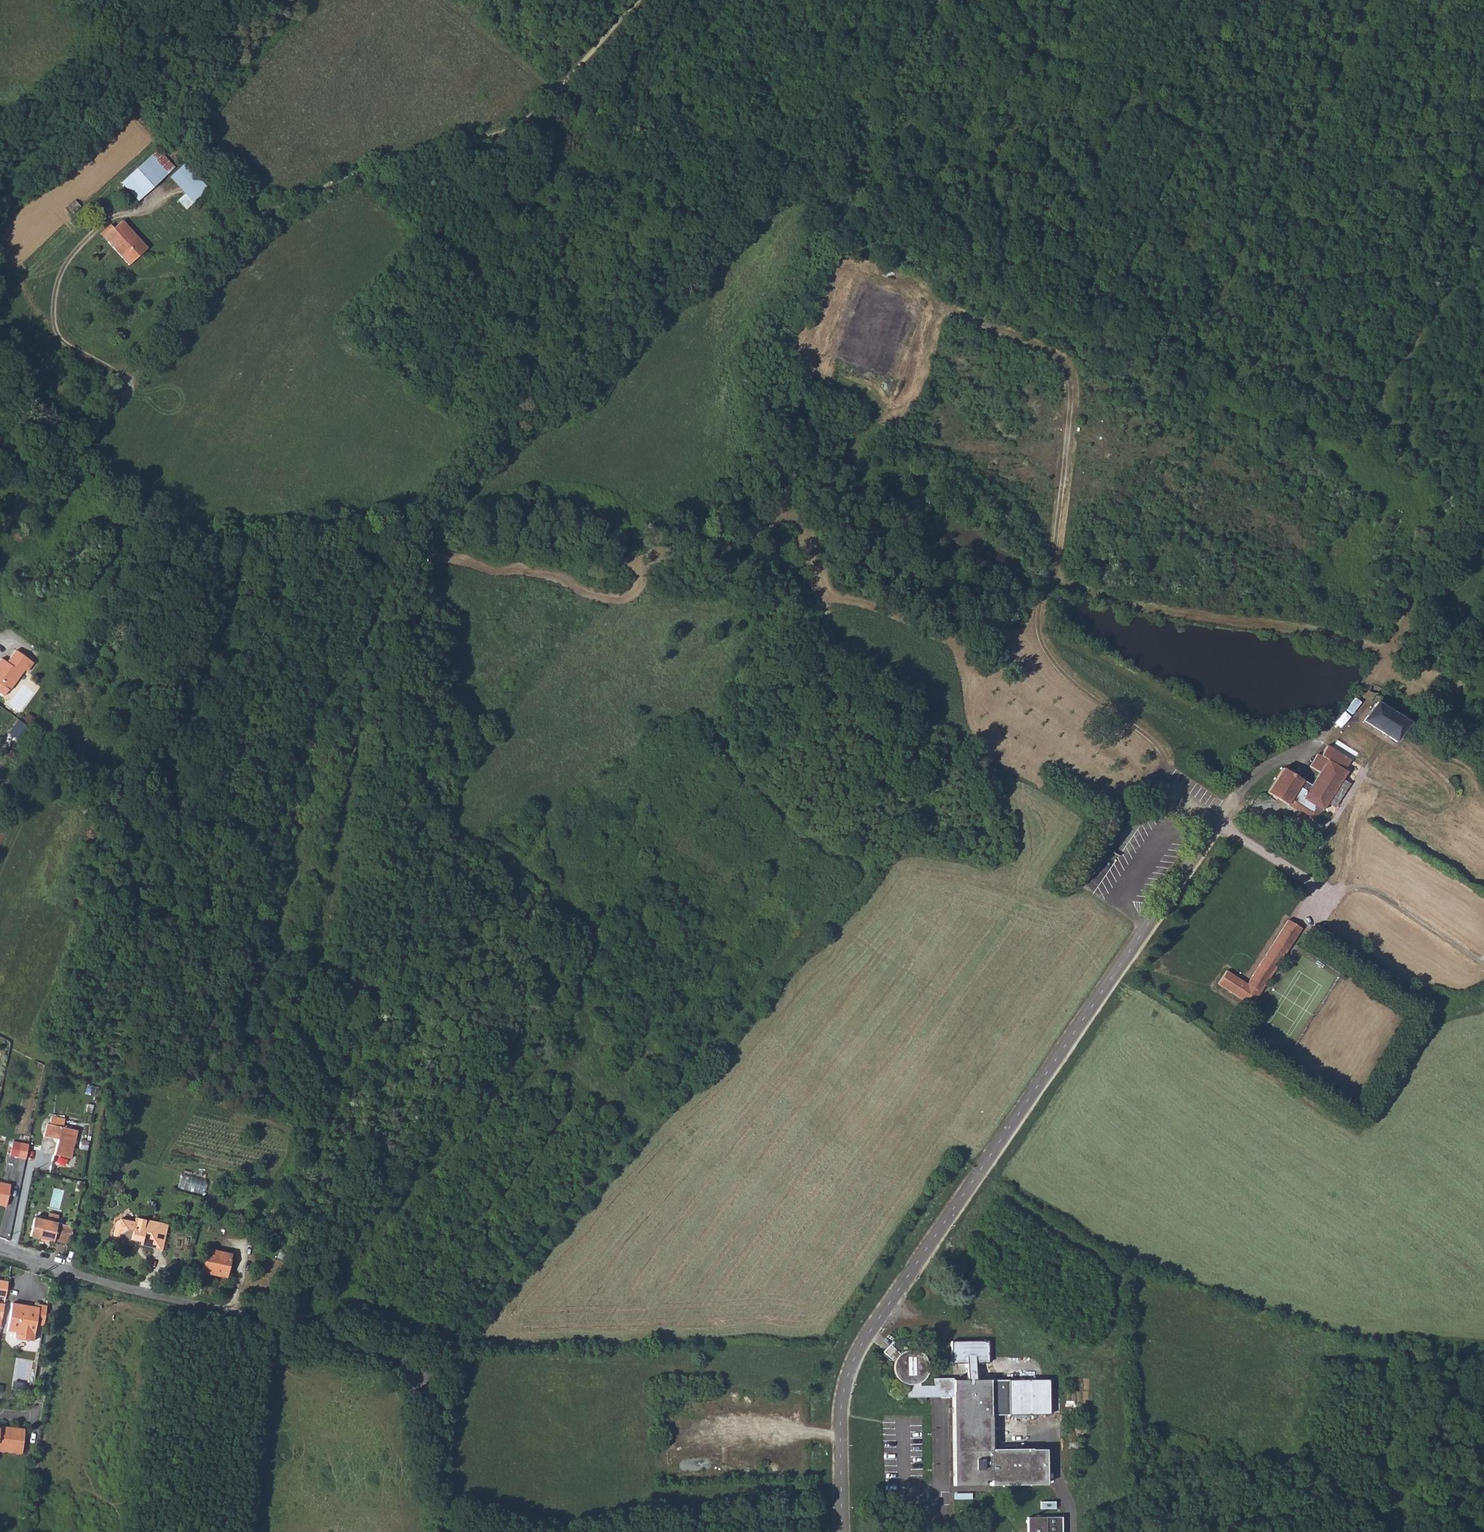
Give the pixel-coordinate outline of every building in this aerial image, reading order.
[(179,169),(163,151),(127,183),(143,202),(179,169)] [(191,165),(176,179),(198,204),(213,190),(191,165)] [(122,235),(111,244),(132,267),(152,249),(127,221),(117,230),(122,235)] [(104,235),(107,238),(111,244),(122,235),(117,230),(113,226),(104,235)] [(2,697),(7,691),(8,691),(23,670),(26,672),(32,663),(14,651),(5,663),(0,659),(0,695),(2,697)] [(1363,719),(1398,742),(1411,724),(1376,702),(1363,719)] [(1325,812),(1347,771),(1344,769),(1349,761),(1328,747),(1322,756),(1318,754),(1310,768),(1320,772),(1311,785),(1284,769),(1268,793),(1315,822),(1322,811),(1325,812)] [(1226,970),(1217,983),(1251,1005),(1299,934),(1303,928),(1289,919),(1246,983),(1226,970)] [(47,1124),(43,1136),(57,1140),(53,1155),(69,1158),(76,1131),(61,1127),(63,1119),(50,1116),(48,1124),(47,1124)] [(17,1159),(25,1161),(28,1145),(21,1144),(20,1145),(12,1143),(9,1157),(17,1158),(17,1159)] [(181,1173),(179,1188),(204,1192),(207,1177),(181,1173)] [(0,1184),(0,1205),(5,1206),(9,1186),(0,1184)] [(30,1235),(69,1246),(69,1245),(73,1227),(34,1217),(30,1235)] [(117,1223),(114,1235),(121,1237),(124,1241),(123,1244),(135,1247),(136,1246),(136,1241),(142,1242),(142,1244),(143,1245),(154,1247),(157,1233),(166,1235),(168,1226),(137,1219),(136,1224),(122,1220),(117,1223)] [(163,1249),(166,1235),(157,1233),(154,1247),(163,1249)] [(235,1254),(209,1249),(203,1272),(230,1277),(235,1254)] [(12,1284),(0,1282),(0,1327),(4,1328),(8,1305),(1,1304),(2,1298),(9,1299),(12,1284)] [(47,1326),(50,1307),(42,1306),(42,1310),(16,1306),(12,1332),(18,1334),(17,1340),(37,1343),(40,1325),(47,1326)] [(904,1397),(920,1397),(920,1386),(919,1386),(918,1378),(920,1377),(920,1358),(920,1353),(917,1351),(912,1349),(908,1348),(904,1348),(900,1350),(895,1352),(885,1346),(879,1356),(888,1360),(887,1365),(887,1371),(889,1376),(892,1379),(897,1382),(902,1384),(904,1397)] [(1050,1415),(1048,1380),(995,1379),(969,1379),(950,1380),(950,1376),(931,1377),(932,1385),(920,1386),(920,1397),(953,1397),(954,1452),(955,1487),(1047,1486),(1048,1451),(985,1448),(985,1414),(1050,1415)] [(2,1453),(3,1448),(27,1451),(29,1431),(5,1428),(4,1433),(0,1432),(0,1453),(2,1453)] [(1024,1517),(1024,1521),(1038,1522),(1040,1523),(1060,1524),(1059,1516),(1024,1517)] [(1040,1523),(1038,1522),(1024,1521),(1024,1531),(1060,1531),(1060,1524),(1040,1523)]
